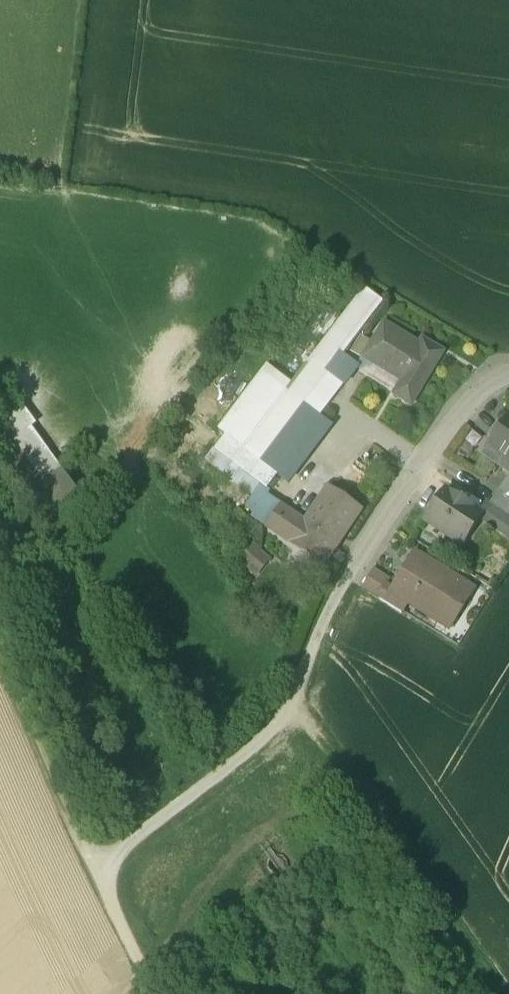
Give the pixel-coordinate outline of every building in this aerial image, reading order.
[(293,386),(243,452),(276,477),(288,486),(331,428),(322,421),(304,408),(329,375),(348,388),(356,375),(338,363),(382,304),(365,291),(293,386)] [(419,346),(384,325),(364,359),(401,382),(394,396),(411,406),(443,353),(422,341),(419,346)] [(266,490),(276,477),(243,452),(293,386),(269,368),(209,447),(266,490)] [(304,408),(322,421),(348,388),(329,375),(304,408)] [(508,418),(501,428),(496,425),(487,438),(492,441),(488,448),(500,457),(495,464),(508,474),(508,419),(508,418)] [(85,502),(29,425),(11,437),(45,483),(32,491),(55,523),(85,502)] [(499,491),(508,499),(508,476),(499,491)] [(499,491),(488,506),(508,520),(508,499),(499,491)] [(329,492),(305,526),(282,511),(268,530),(322,566),(359,512),(329,492)] [(482,516),(445,492),(425,522),(462,546),(482,516)] [(488,506),(482,516),(503,532),(508,525),(508,521),(488,506)] [(237,560),(255,576),(270,559),(252,543),(237,560)] [(456,581),(415,556),(393,590),(392,594),(408,604),(433,619),(456,581)] [(456,581),(433,619),(450,630),(473,592),(456,581)] [(408,604),(392,594),(393,590),(387,586),(378,600),(401,614),(408,604)]
